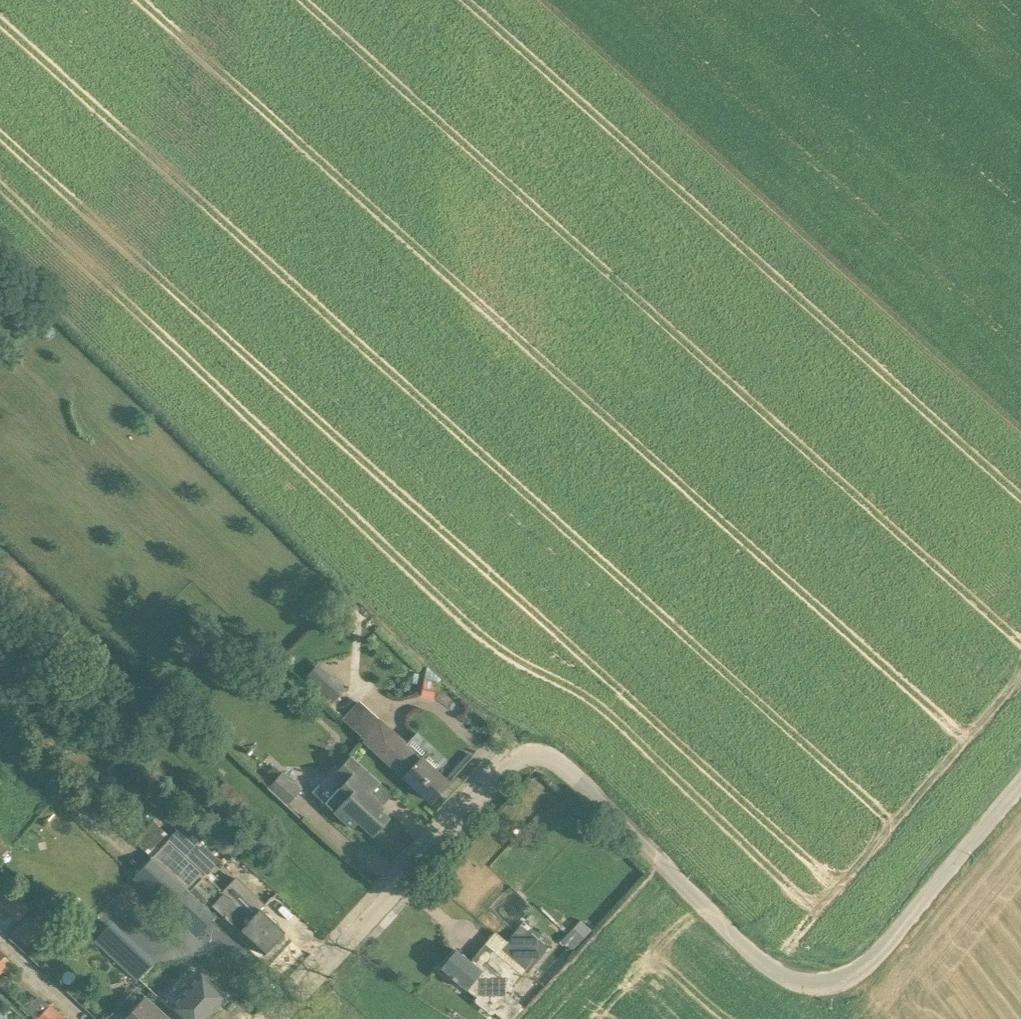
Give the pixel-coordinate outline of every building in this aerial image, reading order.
[(334,703),(346,690),(318,665),(306,678),(334,703)] [(433,699),(436,684),(423,681),(420,696),(433,699)] [(406,745),(379,720),(356,701),(339,719),(361,739),(360,741),(400,778),(401,777),(429,802),(445,784),(411,753),(415,748),(408,742),(406,745)] [(372,838),(388,820),(376,810),(380,806),(368,795),(379,784),(350,757),(335,773),(345,782),(324,805),(351,830),(357,824),(372,838)] [(282,774),(273,766),(259,782),(286,807),(301,791),(282,773),(282,774)] [(170,838),(152,857),(184,887),(208,909),(210,907),(226,891),(170,838)] [(151,858),(135,875),(197,932),(212,915),(151,858)] [(210,907),(262,956),(272,945),(276,946),(281,940),(280,937),(281,935),(256,912),(264,903),(236,878),(226,891),(210,907)] [(2,909),(15,896),(12,893),(0,881),(0,911),(2,909)] [(15,922),(30,907),(32,905),(16,889),(12,893),(15,896),(2,909),(15,922)] [(118,896),(99,915),(109,926),(97,937),(140,981),(171,951),(118,896)] [(27,948),(43,931),(28,916),(11,932),(27,948)] [(572,951),(591,931),(580,921),(561,941),(572,951)] [(506,941),(500,949),(524,969),(528,971),(548,946),(520,924),(506,941)] [(498,1018),(508,1018),(519,1006),(505,992),(519,975),(483,945),(474,956),(477,959),(472,965),(456,951),(439,972),(463,992),(464,991),(474,998),(472,1000),(491,1016),(492,1014),(498,1018)] [(9,962),(0,953),(0,972),(9,962)] [(186,990),(169,1009),(180,1018),(203,1018),(211,1011),(186,990)] [(140,997),(122,1018),(123,1018),(165,1018),(140,997)] [(36,1018),(63,1018),(49,1006),(36,1018)]
